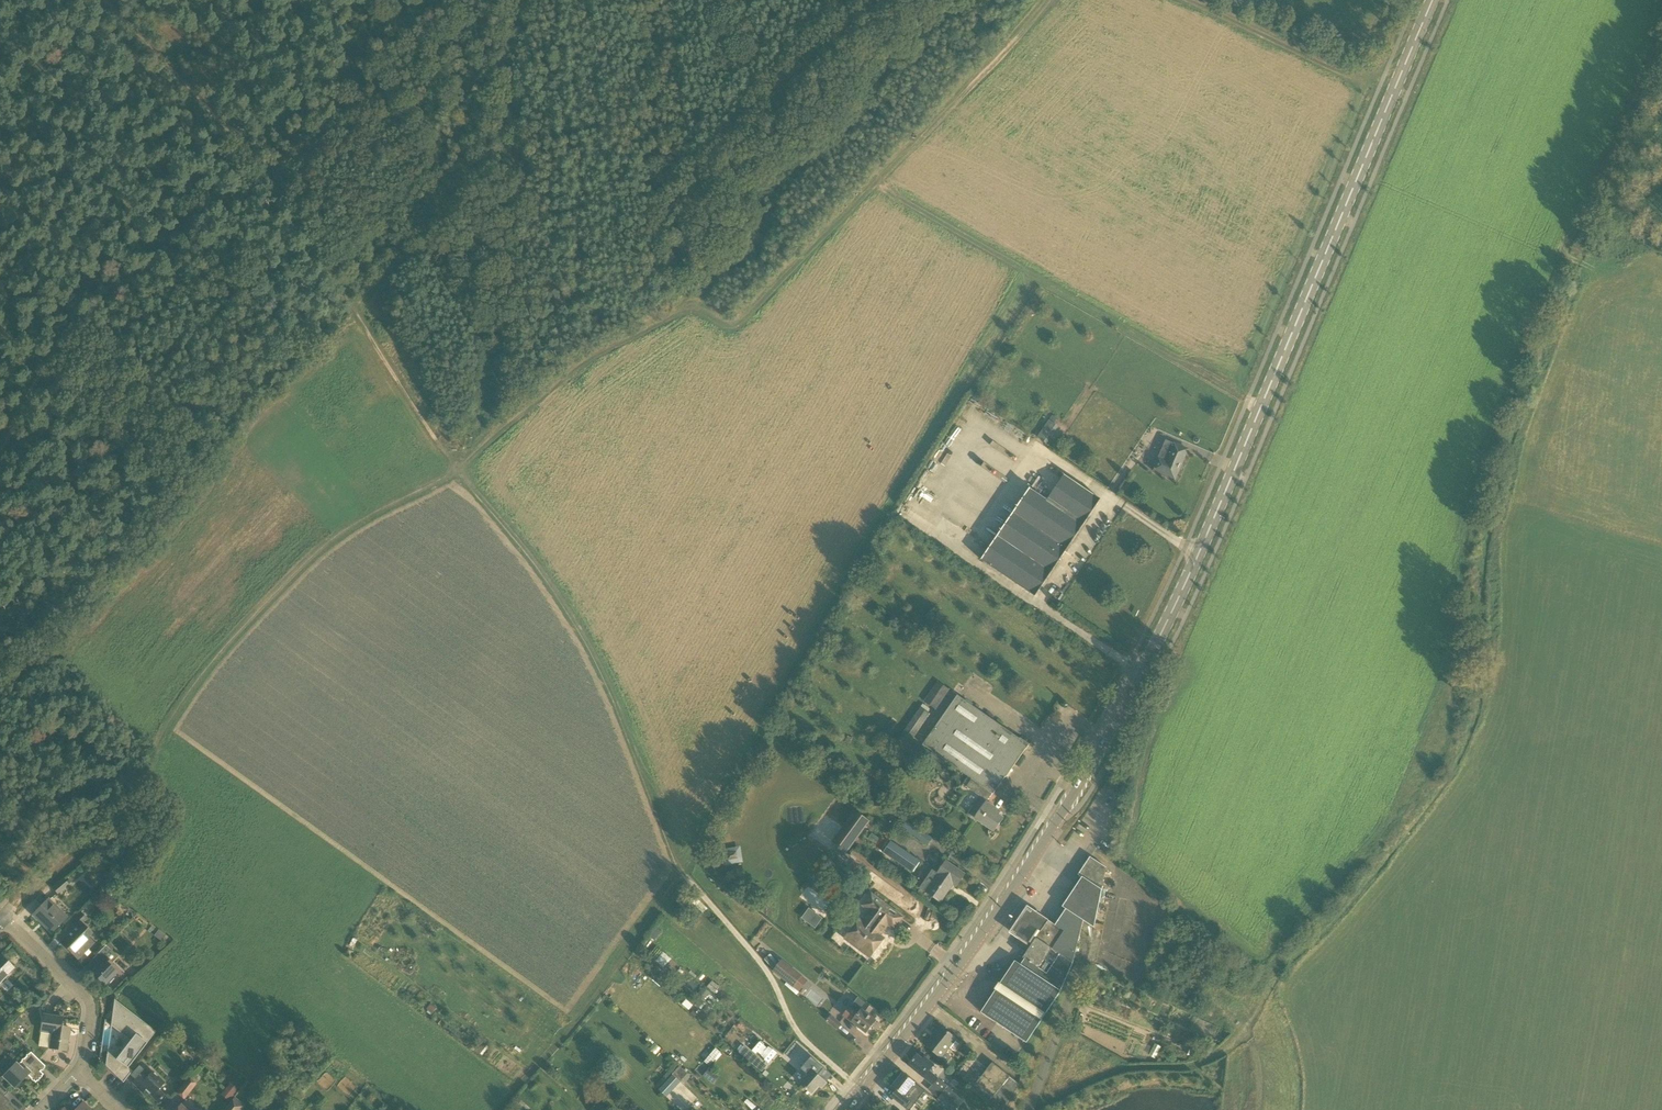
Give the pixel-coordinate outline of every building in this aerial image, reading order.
[(1049,435),(1056,424),(1049,420),(1037,437),(1047,444),(1052,437),(1049,435)] [(1175,480),(1188,449),(1175,443),(1168,461),(1159,457),(1153,470),(1175,480)] [(1084,524),(1101,500),(1082,487),(1078,492),(1061,480),(1047,499),(1030,488),(981,560),(1035,596),(1084,524)] [(972,505),(982,512),(993,496),(982,490),(972,505)] [(950,689),(937,681),(924,701),(936,710),(950,689)] [(995,769),(1006,777),(1025,749),(1026,749),(1030,744),(1020,738),(1020,739),(958,696),(923,745),(972,779),(979,783),(985,774),(990,778),(995,769)] [(931,714),(920,707),(898,739),(909,746),(931,714)] [(994,794),(1006,777),(995,769),(990,778),(985,774),(979,783),(972,779),(967,787),(982,798),(979,802),(977,801),(967,816),(975,821),(976,819),(995,832),(1004,819),(996,813),(998,810),(987,802),(993,794),(994,794)] [(855,810),(832,842),(847,853),(870,821),(855,810)] [(916,837),(921,830),(916,827),(911,833),(916,837)] [(933,838),(921,830),(916,837),(928,846),(933,838)] [(912,873),(920,862),(892,842),(884,853),(912,873)] [(1095,928),(1098,912),(1107,868),(1090,857),(1078,875),(1082,878),(1062,907),(1066,909),(1056,925),(1065,932),(1054,949),(1056,951),(1061,955),(1048,974),(1025,959),(1021,965),(1016,961),(1001,984),(999,983),(995,990),(997,991),(982,1013),(1027,1044),(1062,992),(1061,991),(1073,963),(1084,921),(1095,928)] [(927,893),(941,902),(954,884),(957,887),(965,874),(946,861),(938,873),(940,874),(927,893)] [(58,895),(69,886),(63,879),(52,888),(58,895)] [(894,929),(903,917),(872,895),(864,906),(872,911),(863,923),(860,921),(854,929),(859,933),(852,943),(870,957),(884,938),(880,935),(888,924),(894,929)] [(48,899),(33,915),(52,933),(67,917),(48,899)] [(1009,931),(1027,943),(1037,928),(1040,930),(1049,918),(1027,904),(1009,931)] [(72,949),(80,957),(84,953),(87,956),(92,952),(88,948),(93,943),(87,938),(91,933),(81,923),(86,918),(81,913),(62,932),(67,937),(62,942),(68,949),(69,948),(71,950),(72,949)] [(1065,932),(1056,925),(1048,920),(1037,937),(1054,949),(1065,932)] [(1056,951),(1054,949),(1037,937),(1023,958),(1025,959),(1048,974),(1061,955),(1056,951)] [(109,965),(111,964),(118,957),(106,945),(94,958),(100,964),(92,972),(105,985),(117,972),(109,965)] [(14,968),(1,956),(0,957),(0,983),(14,968)] [(793,986),(801,976),(782,962),(775,971),(793,986)] [(720,987),(713,981),(708,987),(715,993),(720,987)] [(857,1029),(860,1028),(867,1033),(876,1021),(868,1015),(873,1009),(858,998),(856,1002),(855,1001),(843,1016),(852,1023),(853,1022),(854,1023),(853,1026),(857,1029)] [(145,1024),(114,999),(111,1021),(125,1023),(134,1029),(120,1049),(108,1047),(105,1061),(114,1070),(120,1063),(126,1068),(151,1036),(142,1028),(145,1024)] [(50,1047),(50,1048),(67,1051),(70,1028),(61,1027),(62,1017),(44,1015),(42,1032),(40,1032),(39,1046),(50,1047)] [(832,1015),(827,1021),(837,1030),(842,1024),(832,1015)] [(15,1022),(21,1027),(25,1021),(19,1016),(15,1022)] [(1079,1016),(1074,1031),(1078,1032),(1080,1028),(1083,1017),(1079,1016)] [(948,1064),(953,1058),(946,1052),(957,1039),(941,1026),(935,1034),(937,1036),(928,1048),(948,1064)] [(3,1077),(15,1088),(25,1078),(28,1081),(31,1078),(36,1083),(44,1074),(40,1071),(45,1066),(32,1052),(18,1066),(16,1064),(3,1077)] [(918,1055),(909,1066),(933,1085),(938,1078),(929,1071),(934,1064),(925,1057),(924,1059),(918,1055)] [(802,1069),(808,1075),(801,1084),(813,1095),(820,1087),(822,1089),(827,1083),(818,1075),(824,1068),(812,1058),(802,1069)] [(972,1089),(997,1109),(1007,1109),(1020,1085),(993,1063),(972,1089)] [(1085,1067),(1073,1072),(1076,1079),(1088,1073),(1085,1067)] [(709,1069),(703,1076),(714,1084),(719,1076),(709,1069)] [(140,1085),(158,1103),(165,1096),(159,1090),(165,1083),(153,1071),(150,1074),(145,1070),(132,1083),(138,1088),(140,1085)] [(909,1090),(915,1083),(903,1073),(892,1086),(903,1095),(897,1102),(908,1109),(911,1109),(920,1098),(909,1090)] [(188,1078),(176,1093),(184,1100),(197,1084),(188,1078)] [(1047,1086),(1050,1092),(1069,1084),(1066,1078),(1047,1086)] [(240,1087),(232,1081),(221,1095),(229,1101),(240,1087)] [(0,1083),(0,1109),(9,1109),(10,1109),(5,1105),(9,1101),(4,1096),(9,1091),(0,1083)] [(594,1095),(587,1089),(578,1099),(585,1105),(594,1095)] [(949,1107),(955,1100),(944,1092),(939,1099),(949,1107)] [(224,1109),(241,1109),(245,1105),(234,1097),(224,1109)] [(760,1109),(748,1099),(745,1102),(753,1109),(761,1109),(760,1109)] [(607,1108),(599,1101),(591,1109),(606,1109),(607,1108)] [(90,1108),(83,1102),(76,1109),(87,1109),(90,1108)]
